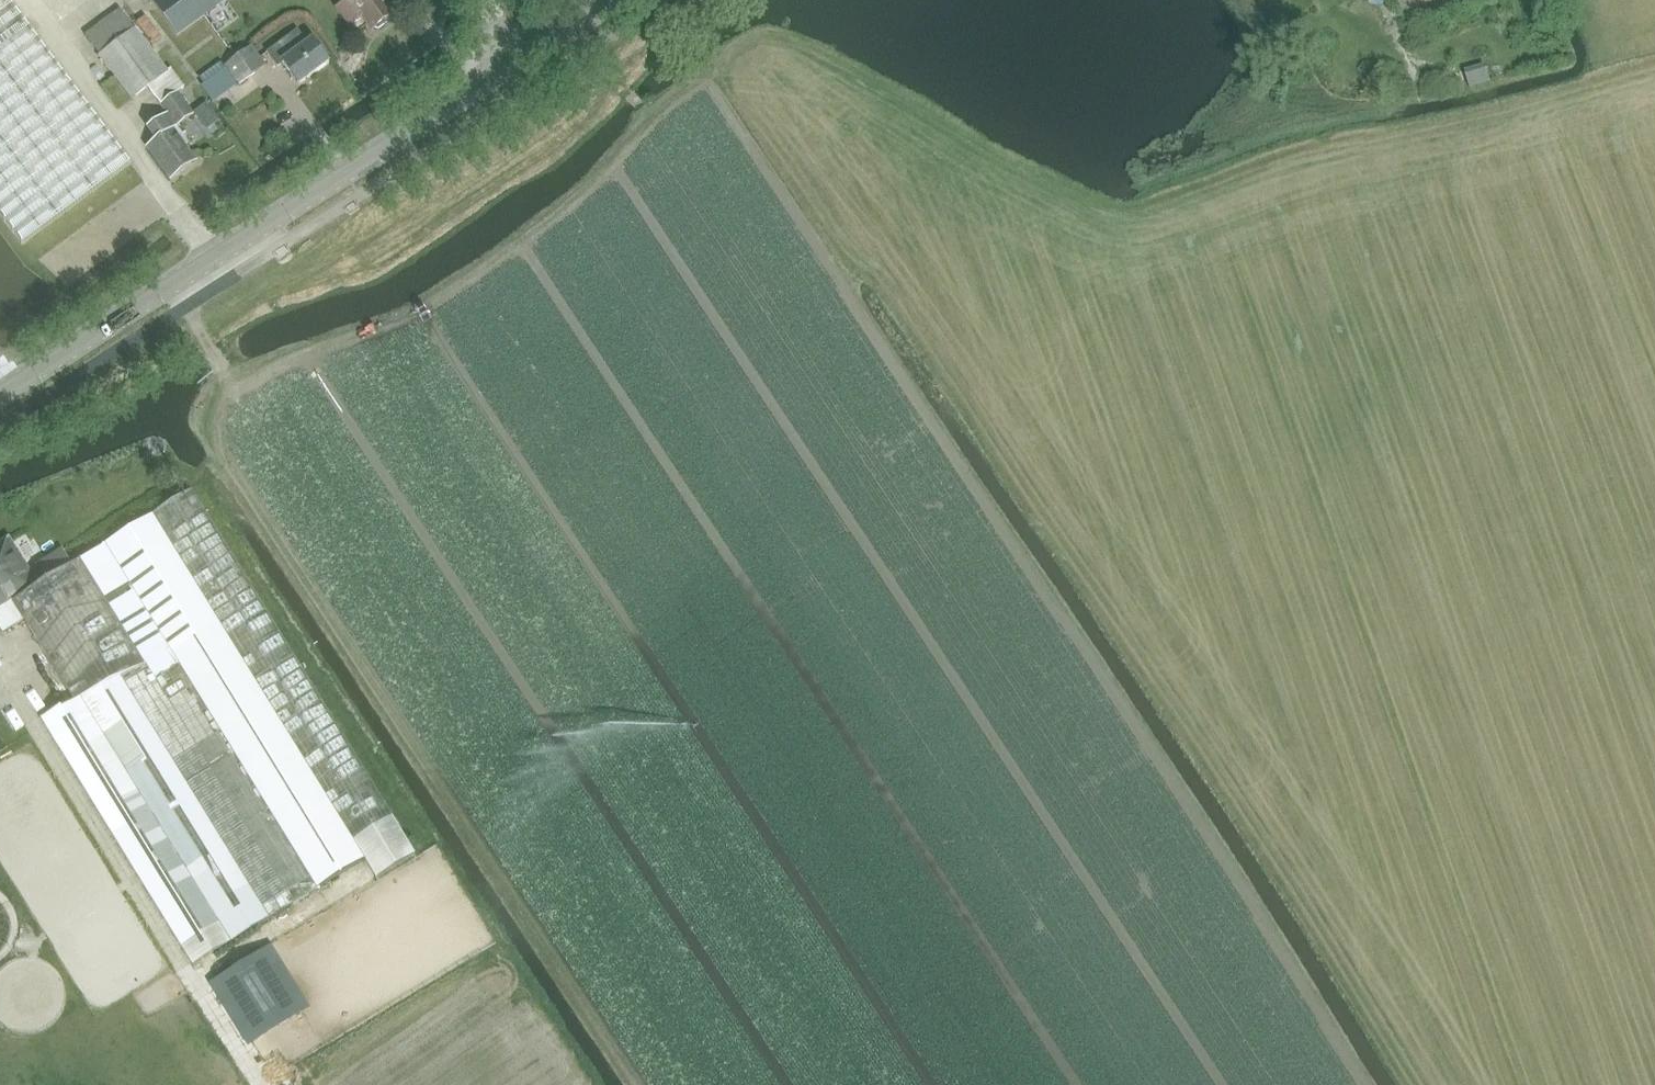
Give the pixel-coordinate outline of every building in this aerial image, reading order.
[(22,244),(131,164),(9,0),(0,0),(0,215),(22,244)] [(72,18),(83,32),(123,2),(121,0),(97,0),(72,18)] [(225,0),(152,0),(178,35),(225,0)] [(336,7),(350,26),(362,18),(371,31),(395,14),(384,0),(346,0),(336,7)] [(168,72),(136,29),(120,7),(85,35),(102,55),(100,56),(132,99),(168,72)] [(299,85),(330,63),(313,40),(307,44),(298,30),(267,53),(278,67),(283,63),(299,85)] [(252,46),(224,66),(238,86),(266,65),(252,46)] [(151,87),(163,103),(178,92),(185,88),(173,71),(151,87)] [(178,92),(163,103),(161,105),(168,114),(148,128),(157,140),(147,148),(170,180),(197,161),(186,145),(189,143),(177,126),(194,114),(178,92)] [(154,515),(52,578),(12,602),(24,621),(74,702),(41,722),(191,967),(365,860),(376,877),(416,852),(192,489),(154,515)] [(24,621),(12,602),(52,578),(41,561),(28,569),(9,539),(0,545),(0,631),(2,634),(24,621)] [(267,950),(215,982),(252,1042),(304,1009),(267,950)]
